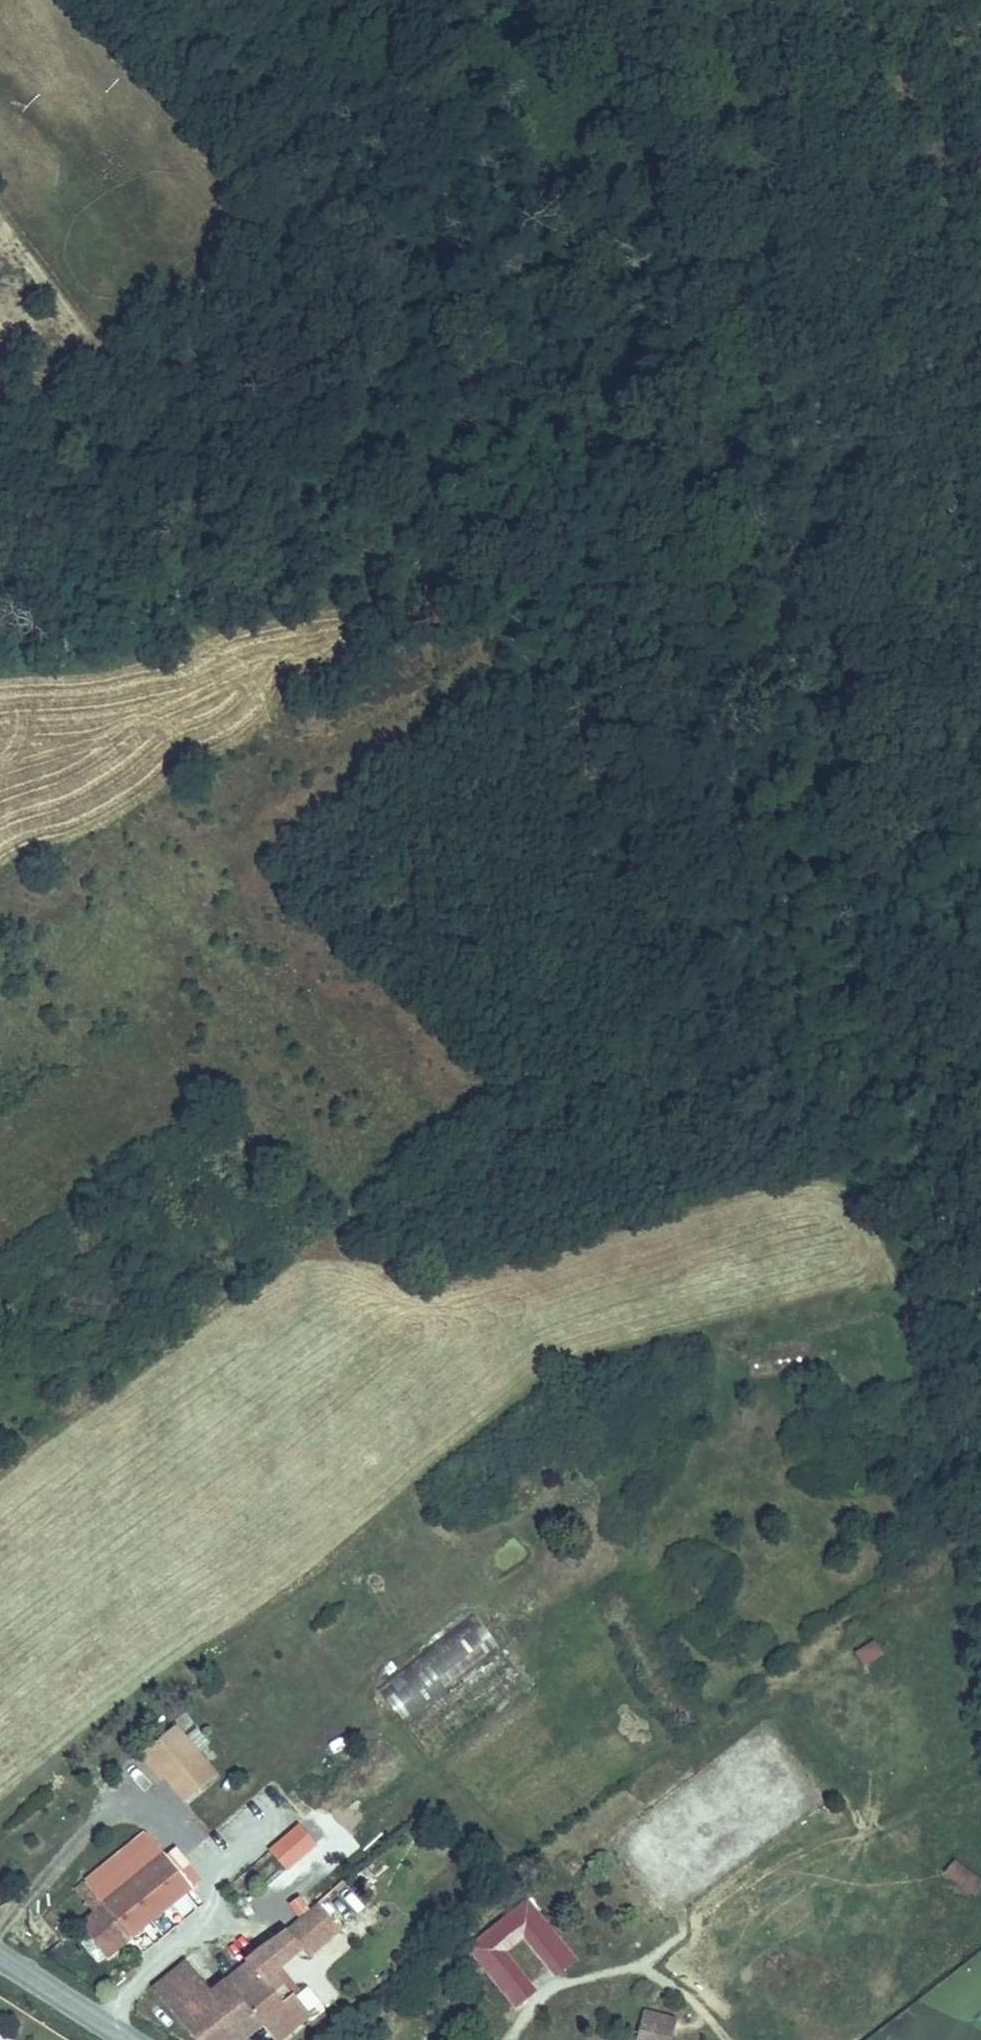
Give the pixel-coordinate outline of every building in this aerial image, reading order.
[(377,1687),(402,1719),(497,1645),(473,1613),(377,1687)] [(853,1652),(862,1667),(884,1654),(875,1639),(853,1652)] [(163,1717),(132,1748),(154,1769),(172,1789),(204,1758),(163,1717)] [(154,1769),(132,1748),(123,1756),(146,1778),(154,1769)] [(106,1950),(186,1883),(137,1830),(78,1879),(96,1899),(74,1917),(106,1950)] [(975,1897),(980,1888),(980,1877),(951,1859),(940,1876),(975,1897)] [(309,1955),(340,1928),(316,1902),(285,1929),(309,1955)] [(468,1953),(513,2010),(537,1991),(507,1953),(522,1942),(551,1980),(577,1960),(532,1903),(468,1953)] [(286,1987),(253,1948),(220,1975),(255,2016),(256,2015),(255,2013),(286,1987)] [(208,1985),(183,1955),(151,1981),(199,2039),(226,2039),(255,2016),(220,1975),(208,1985)] [(310,2013),(321,2004),(307,1986),(295,1996),(310,2013)] [(643,2010),(637,2028),(665,2037),(670,2018),(643,2010)]
